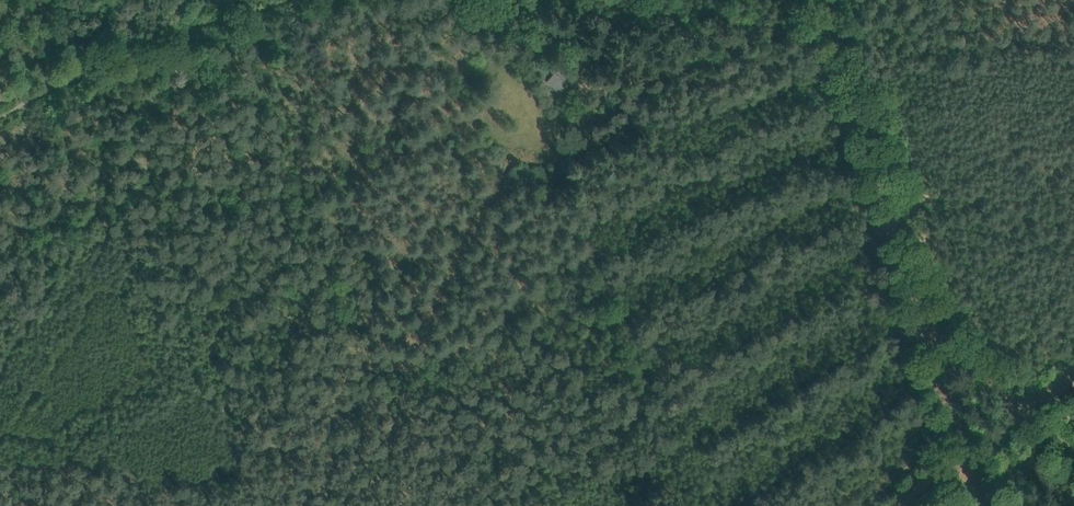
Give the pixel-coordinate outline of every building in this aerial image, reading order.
[(554,74),(547,82),(559,94),(568,85),(564,81),(571,73),(554,56),(545,65),(554,74)]
